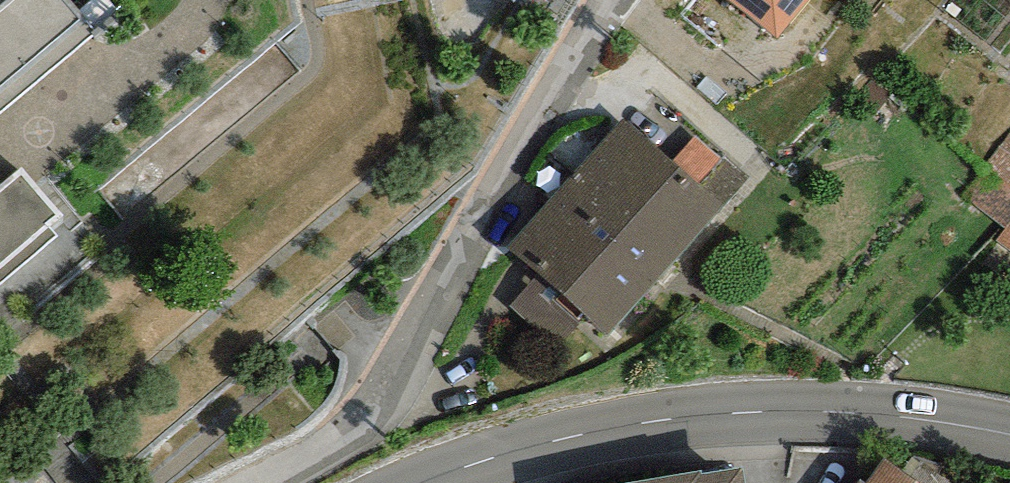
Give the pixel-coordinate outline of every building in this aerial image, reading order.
[(778,66),(835,0),(701,0),(778,66)] [(628,117),(568,180),(666,271),(725,207),(628,117)] [(961,194),(1007,228),(996,243),(1009,252),(1009,130),(961,194)] [(666,271),(568,180),(506,247),(539,278),(511,307),(554,346),(584,314),(606,335),(666,271)] [(59,260),(52,251),(70,236),(25,182),(0,203),(0,309),(59,260)] [(883,458),(864,482),(859,480),(857,482),(917,482),(883,458)] [(625,482),(744,482),(742,469),(702,475),(701,471),(625,482)]
